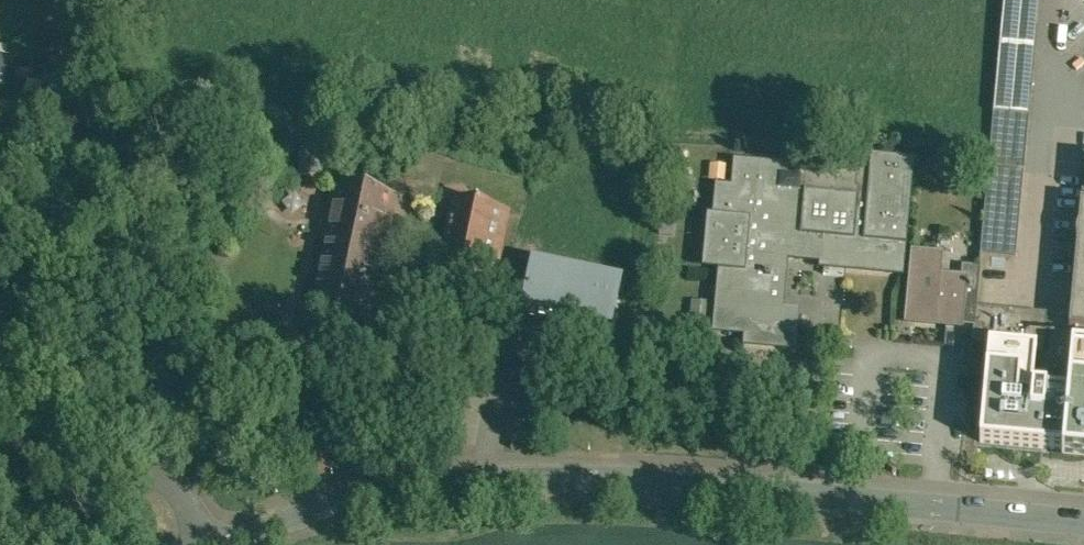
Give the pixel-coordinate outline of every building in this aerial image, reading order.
[(994,112),(1029,115),(1040,0),(1005,0),(994,112)] [(7,78),(11,58),(0,55),(0,77),(7,78)] [(1029,115),(994,112),(989,168),(1024,171),(1029,115)] [(323,149),(299,149),(299,173),(323,173),(323,149)] [(860,176),(741,166),(738,193),(723,191),(721,213),(726,214),(725,223),(714,222),(709,266),(725,268),(720,330),(750,333),(749,344),(793,348),(796,315),(782,314),(787,258),(847,263),(846,268),(900,273),(902,251),(897,250),(898,240),(903,241),(910,167),(862,162),(860,176)] [(1024,171),(989,168),(981,255),(1016,259),(1024,171)] [(378,187),(358,183),(357,189),(336,184),(332,205),(336,206),(315,310),(366,322),(388,217),(393,218),(397,197),(376,193),(378,187)] [(502,209),(455,199),(436,291),(483,301),(502,209)] [(1075,353),(1074,353),(1071,386),(1058,385),(1058,383),(1058,381),(1057,378),(1056,375),(1055,373),(1053,370),(1049,367),(1044,364),(1037,363),(1038,350),(992,345),(987,395),(985,395),(982,442),(1083,452),(1083,254),(1075,353)] [(961,282),(935,280),(937,260),(915,258),(912,301),(917,302),(916,323),(947,326),(948,315),(958,316),(961,282)] [(622,281),(534,263),(524,310),(612,329),(622,281)] [(980,269),(963,267),(961,282),(958,316),(957,327),(974,328),(976,308),(980,269)] [(1047,315),(976,308),(974,328),(973,343),(992,345),(1038,350),(1044,350),(1047,315)]
